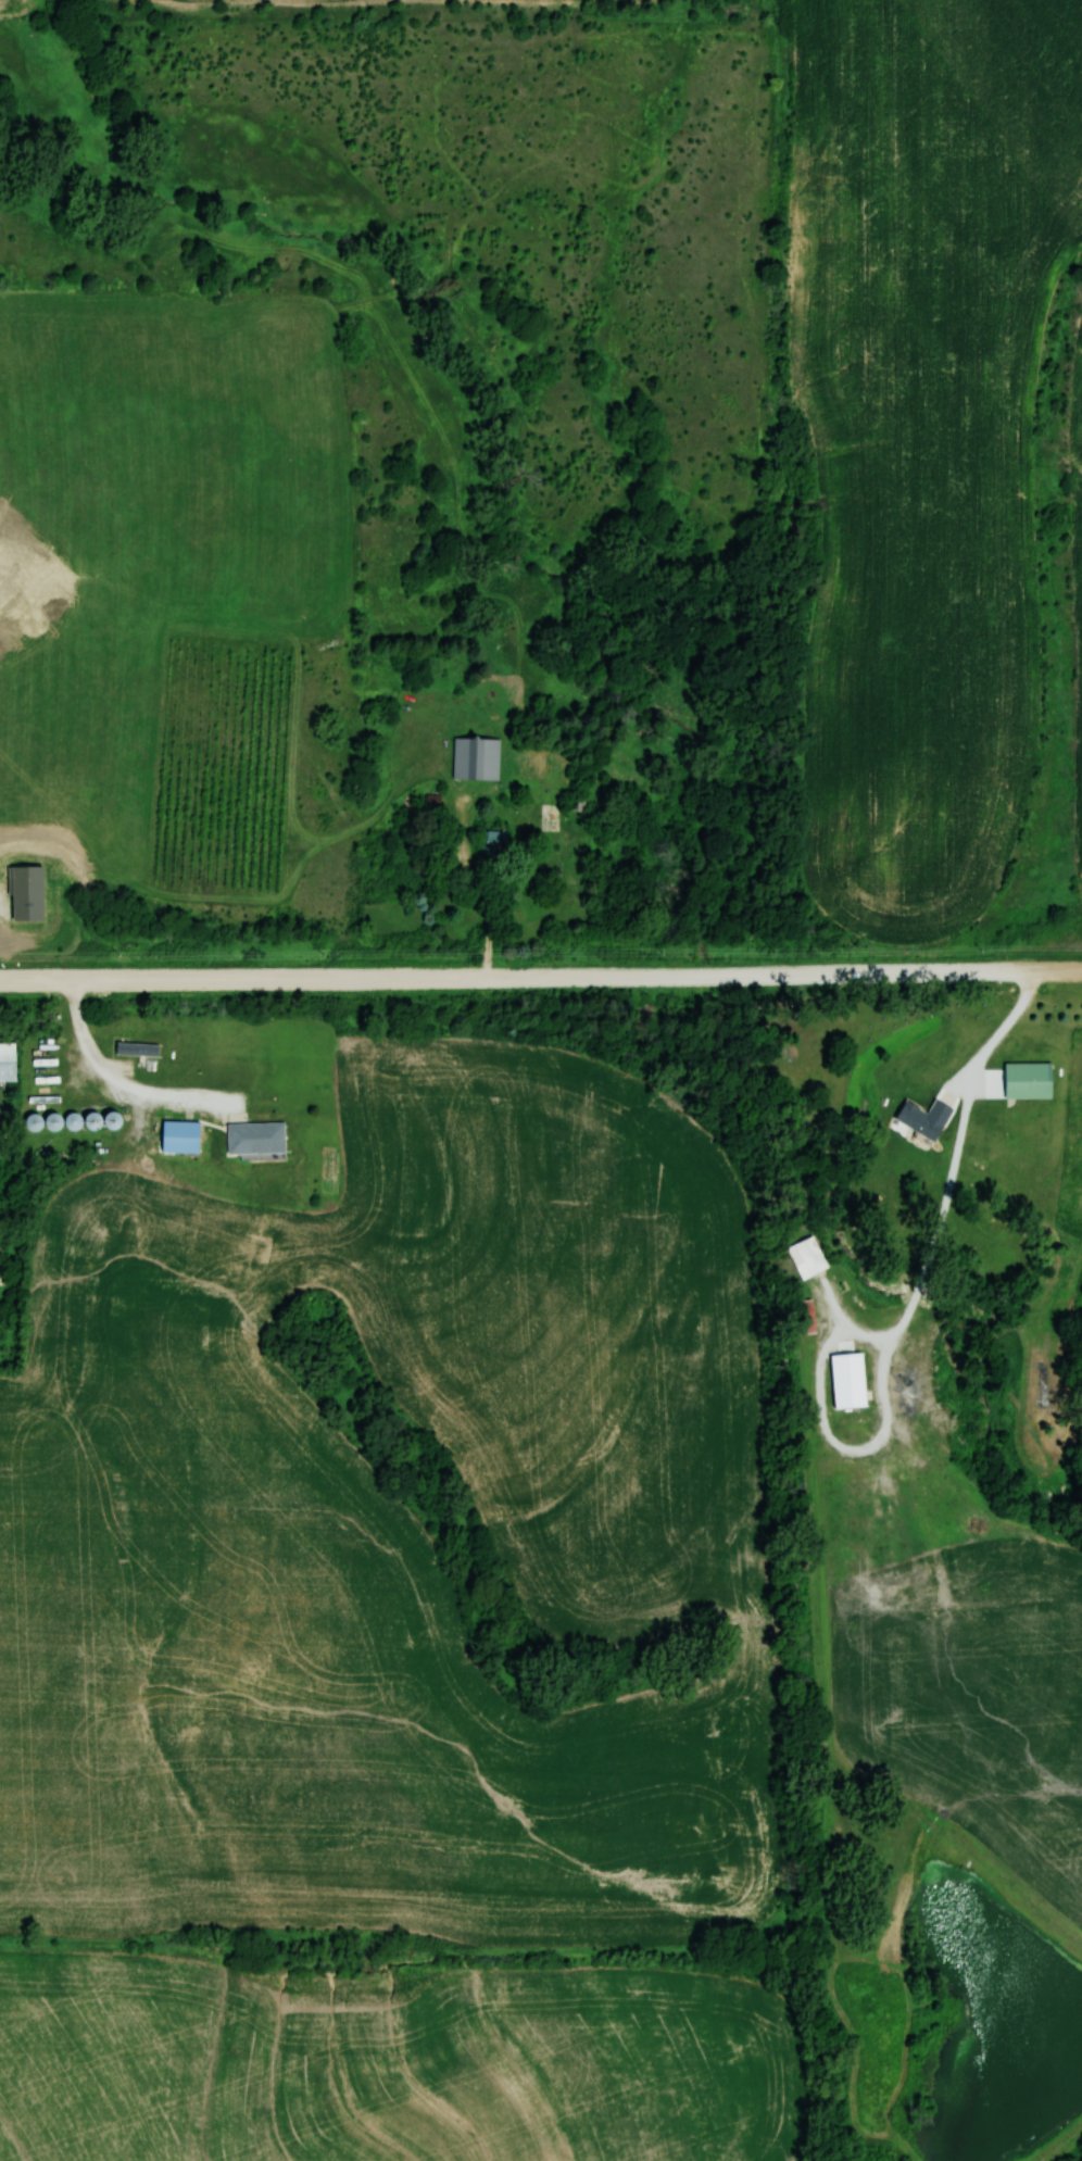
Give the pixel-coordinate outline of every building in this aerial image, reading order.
[(498,779),(498,737),(452,736),(451,779),(498,779)] [(477,829),(477,857),(507,857),(507,829),(477,829)] [(0,1042),(0,1082),(11,1082),(11,1042),(0,1042)] [(1048,1063),(1001,1063),(1001,1098),(1048,1098),(1048,1063)] [(890,1120),(931,1143),(950,1109),(932,1098),(924,1112),(902,1100),(890,1120)] [(196,1121),(158,1121),(158,1152),(196,1152),(196,1121)] [(283,1122),(225,1122),(225,1154),(283,1154),(283,1122)] [(801,1280),(827,1267),(811,1234),(784,1247),(801,1280)] [(797,1332),(813,1330),(810,1298),(794,1300),(797,1332)] [(831,1407),(863,1405),(861,1350),(828,1352),(831,1407)]
